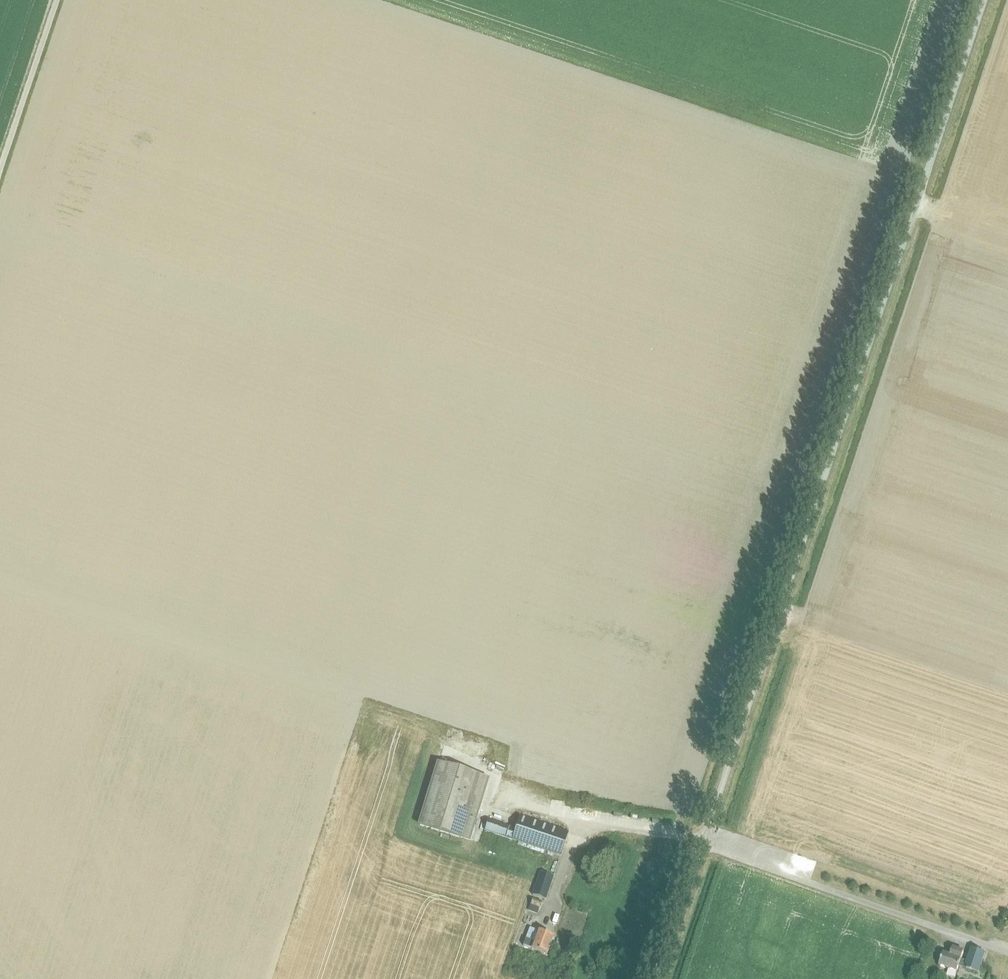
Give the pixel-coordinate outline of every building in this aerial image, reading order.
[(480,777),(439,763),(419,825),(460,838),(480,777)] [(519,817),(516,828),(512,840),(560,856),(568,833),(519,817)] [(512,840),(516,828),(487,819),(484,830),(512,840)] [(546,899),(553,877),(540,872),(532,895),(546,899)] [(540,908),(542,902),(532,899),(530,905),(540,908)] [(546,955),(553,937),(537,931),(534,938),(529,936),(525,947),(546,955)] [(977,972),(984,953),(971,948),(967,961),(961,959),(964,952),(953,948),(950,956),(943,953),(939,965),(957,971),(959,966),(977,972)] [(517,950),(513,962),(519,963),(525,965),(529,954),(523,952),(517,950)]
